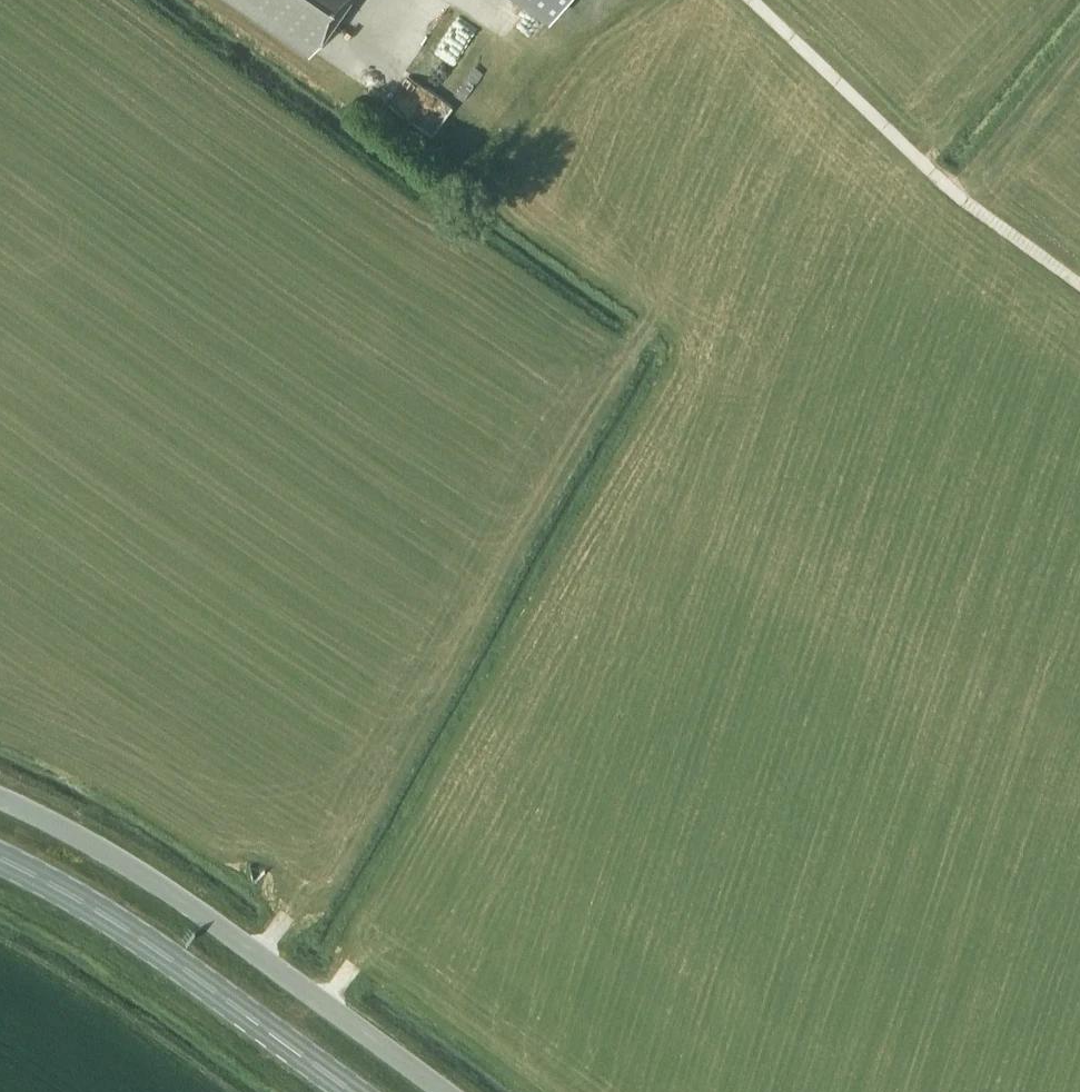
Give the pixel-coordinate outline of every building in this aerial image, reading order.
[(246,5),(312,51),(347,0),(238,0),(246,5)] [(548,15),(559,0),(526,0),(548,15)]
